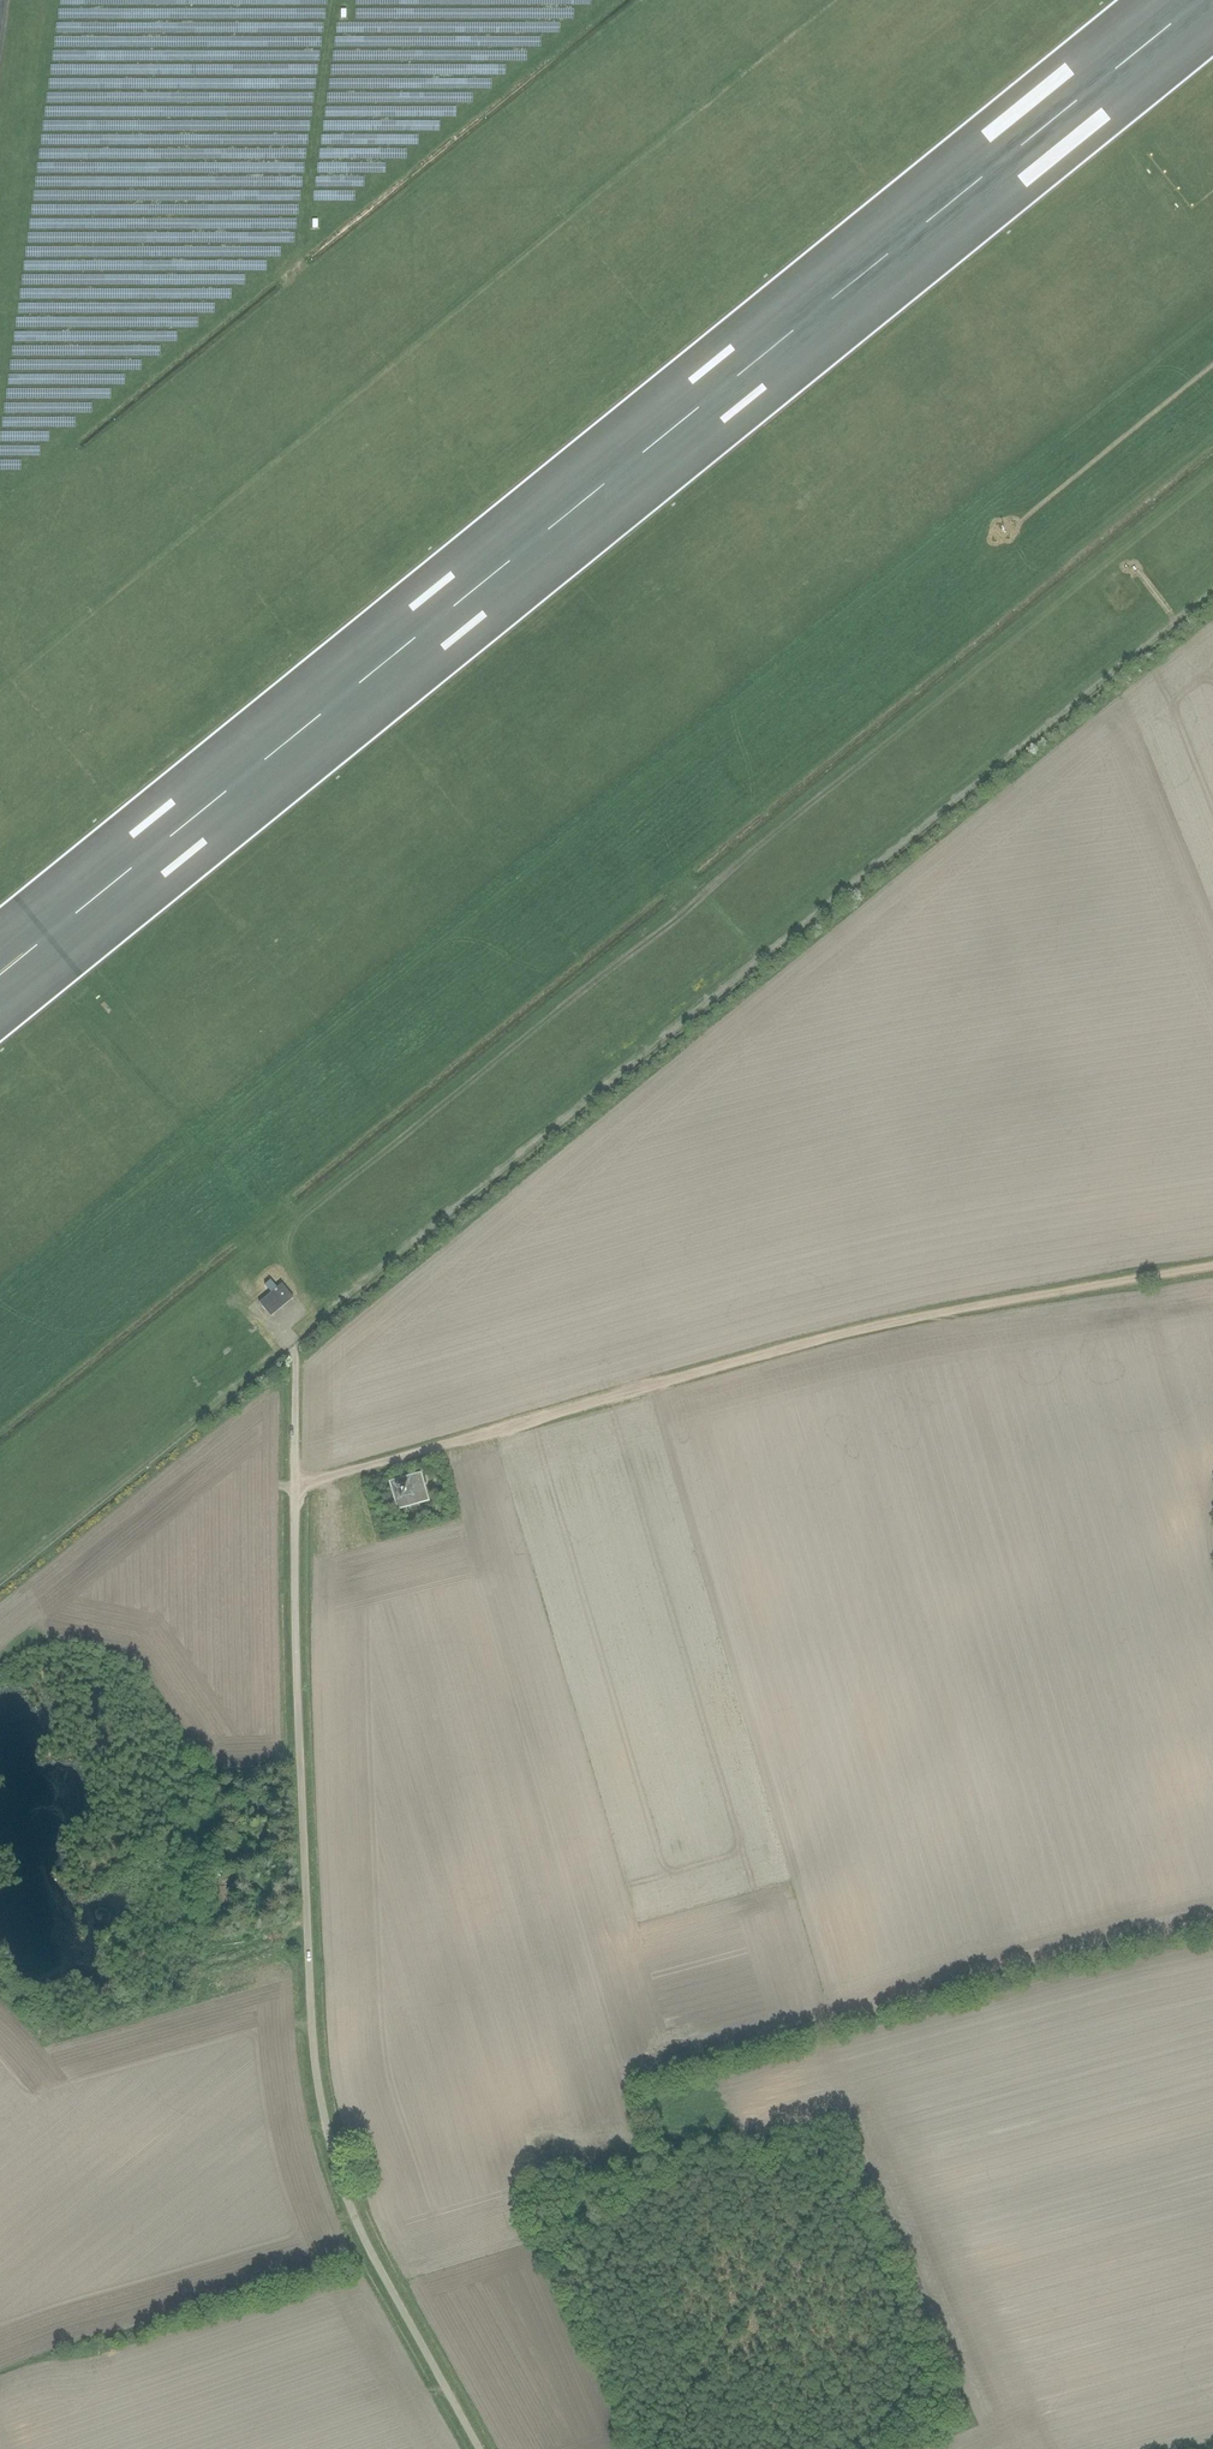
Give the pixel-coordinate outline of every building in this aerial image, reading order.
[(282,1283),(259,1302),(271,1316),(293,1297),(282,1283)] [(397,1511),(429,1502),(421,1474),(389,1482),(397,1511)] [(447,1512),(445,1506),(437,1508),(439,1514),(447,1512)]
